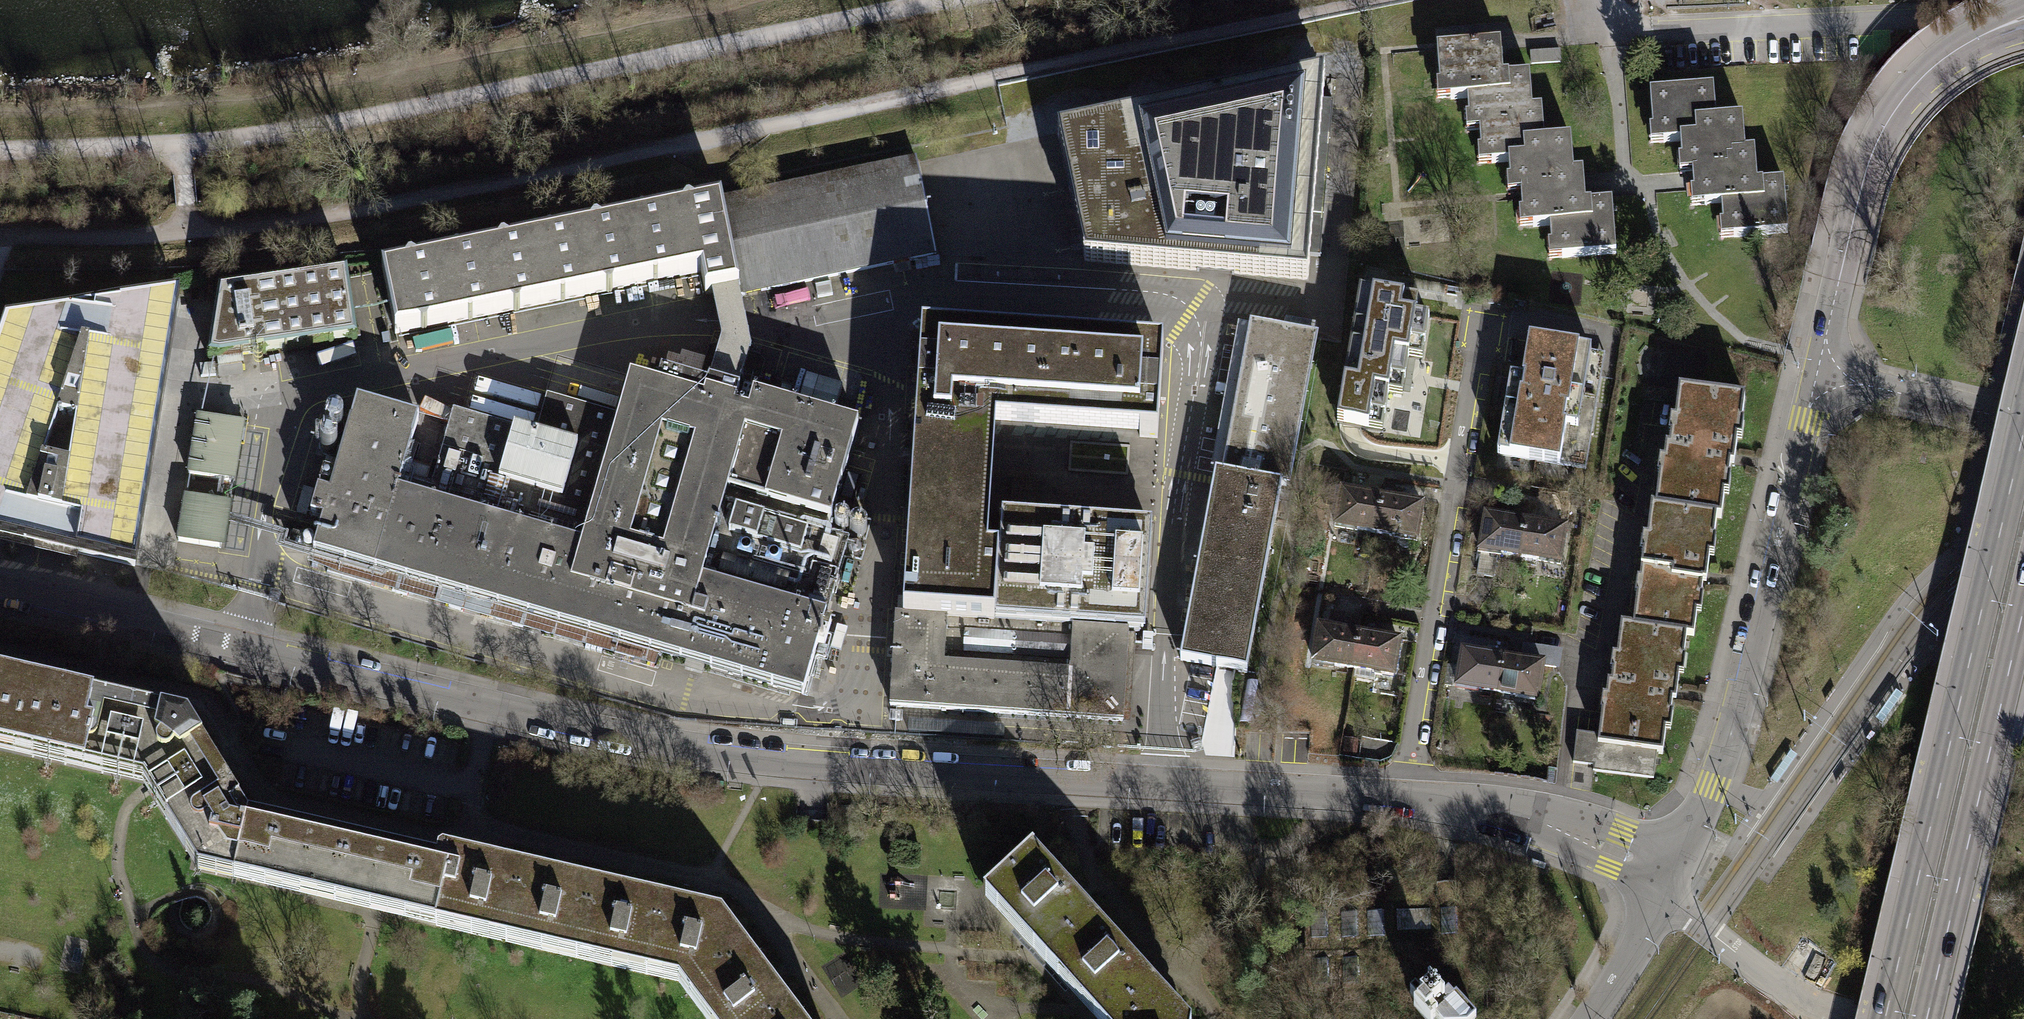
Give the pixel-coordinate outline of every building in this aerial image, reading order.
[(1478,115),(1479,128),(1515,125),(1514,116),(1519,115),(1519,111),(1532,109),(1532,108),(1529,74),(1503,76),(1500,43),(1437,48),(1440,85),(1449,84),(1450,99),(1467,97),(1469,116),(1478,115)] [(1151,113),(1058,133),(1069,188),(1082,248),(1085,260),(1216,272),(1307,279),(1314,201),(1323,87),(1324,76),(1151,113)] [(1745,153),(1745,151),(1742,117),(1716,119),(1713,87),(1650,91),(1652,128),(1662,127),(1664,142),(1680,141),(1681,159),(1691,158),(1692,171),(1728,168),(1727,159),(1731,158),(1731,154),(1745,153)] [(1168,94),(1152,97),(1154,108),(1170,105),(1168,94)] [(1519,179),(1520,192),(1556,189),(1555,180),(1560,179),(1559,174),(1573,173),(1573,172),(1570,137),(1544,139),(1541,107),(1532,108),(1532,109),(1519,111),(1519,115),(1514,116),(1515,125),(1479,128),(1481,149),(1490,148),(1492,162),(1509,161),(1510,180),(1519,179)] [(1754,150),(1745,151),(1745,153),(1731,154),(1731,158),(1727,159),(1728,168),(1692,171),(1693,180),(1694,192),(1704,191),(1705,206),(1721,204),(1723,223),(1733,222),(1734,236),(1787,232),(1784,180),(1757,182),(1754,150)] [(738,288),(740,295),(757,291),(842,274),(898,262),(934,255),(915,163),(914,159),(720,199),(738,288)] [(1583,171),(1573,172),(1573,173),(1559,174),(1560,179),(1555,180),(1556,189),(1520,192),(1522,212),(1532,212),(1533,226),(1550,225),(1551,243),(1561,243),(1562,257),(1616,253),(1612,201),(1585,203),(1584,188),(1583,171)] [(737,288),(738,288),(720,199),(382,268),(383,276),(395,335),(701,273),(705,295),(712,293),(737,288)] [(219,291),(208,356),(220,358),(243,354),(356,338),(346,272),(219,291)] [(731,337),(749,342),(748,338),(744,320),(737,288),(712,293),(718,325),(721,339),(720,348),(728,350),(731,337)] [(1368,293),(1359,292),(1337,425),(1350,427),(1382,432),(1389,394),(1402,397),(1404,384),(1411,385),(1412,378),(1413,371),(1407,370),(1409,358),(1423,361),(1429,319),(1416,316),(1419,301),(1368,293)] [(6,321),(0,338),(0,534),(72,551),(135,565),(138,546),(179,296),(6,321)] [(1225,475),(1253,326),(1238,323),(1210,472),(1215,473),(1225,475)] [(1313,338),(1253,326),(1225,475),(1282,486),(1286,486),(1313,338)] [(918,391),(903,616),(993,622),(997,555),(991,554),(987,554),(996,427),(1008,428),(1157,438),(1159,411),(1163,349),(922,333),(918,391)] [(323,520),(313,553),(331,558),(374,571),(404,579),(521,612),(659,652),(697,663),(803,693),(805,689),(815,654),(826,615),(796,606),(798,597),(802,584),(833,593),(848,539),(827,533),(829,525),(834,508),(858,425),(771,400),(753,395),(754,399),(749,397),(747,397),(757,363),(747,360),(751,343),(749,342),(731,337),(728,350),(720,348),(719,347),(707,385),(699,383),(661,372),(660,375),(650,372),(647,383),(628,377),(617,416),(547,396),(535,435),(464,414),(453,452),(442,449),(431,483),(426,482),(430,469),(417,465),(406,462),(418,419),(357,401),(330,494),(318,491),(310,516),(316,518),(323,520)] [(1510,378),(1497,456),(1573,468),(1579,430),(1592,432),(1601,377),(1587,374),(1591,350),(1529,340),(1522,380),(1510,378)] [(793,389),(782,386),(778,401),(789,404),(793,389)] [(1656,507),(1655,508),(1717,516),(1717,517),(1721,518),(1726,476),(1729,477),(1730,464),(1734,465),(1734,459),(1739,421),(1742,422),(1745,397),(1679,389),(1673,437),(1671,436),(1669,448),(1666,448),(1662,477),(1659,477),(1656,507)] [(241,422),(198,415),(188,475),(231,482),(241,422)] [(326,428),(327,431),(330,433),(333,434),(336,434),(339,434),(341,432),(343,430),(344,427),(344,424),(343,421),(342,419),(339,417),(336,416),(333,416),(330,417),(328,419),(326,422),(326,425),(326,428)] [(327,456),(331,455),(333,452),(335,449),(335,446),(334,442),(332,439),(330,437),(326,436),(323,436),(320,437),(317,439),(315,442),(314,445),(315,448),(316,451),(318,454),(321,456),(324,457),(327,456)] [(326,458),(319,481),(329,484),(336,461),(326,458)] [(1282,486),(1225,475),(1215,473),(1214,480),(1185,637),(1180,660),(1191,662),(1217,667),(1224,668),(1235,670),(1247,673),(1280,493),(1282,486)] [(313,490),(303,487),(296,511),(306,514),(313,490)] [(1381,498),(1341,492),(1335,527),(1376,533),(1381,498)] [(228,502),(185,495),(177,540),(220,547),(228,502)] [(1421,504),(1381,498),(1376,533),(1416,539),(1421,504)] [(1701,595),(1702,582),(1706,582),(1707,578),(1711,538),(1714,539),(1717,517),(1717,516),(1655,508),(1656,507),(1651,506),(1645,554),(1643,554),(1638,595),(1637,595),(1633,625),(1633,626),(1687,633),(1686,635),(1694,635),(1699,594),(1701,595)] [(997,555),(993,622),(1129,631),(1144,632),(1146,615),(1148,584),(1149,558),(1152,522),(1000,512),(997,553),(997,555)] [(842,530),(844,529),(847,528),(849,526),(850,523),(850,520),(849,518),(847,515),(845,514),(842,513),(840,513),(837,514),(835,516),(833,518),(833,521),(833,524),(834,526),(836,528),(839,530),(842,530)] [(1525,522),(1486,516),(1480,551),(1520,557),(1525,522)] [(850,529),(850,531),(852,534),(854,536),(857,537),(860,537),(863,536),(865,534),(867,531),(868,528),(867,525),(866,522),(863,520),(861,519),(858,519),(855,520),(853,521),(851,523),(850,525),(850,529)] [(1565,529),(1525,522),(1520,557),(1559,564),(1565,529)] [(306,548),(308,548),(310,548),(312,548),(313,547),(314,545),(315,543),(315,541),(314,539),(313,538),(311,537),(309,536),(307,537),(305,538),(304,539),(303,541),(303,543),(303,545),(304,546),(306,548)] [(850,552),(851,554),(853,555),(856,555),(858,555),(860,554),(861,552),(862,550),(862,548),(861,545),(860,544),(858,543),(856,542),(854,542),(852,543),(851,544),(849,546),(849,548),(849,550),(850,552)] [(374,571),(331,558),(327,572),(370,585),(372,577),(374,571)] [(372,577),(370,585),(655,667),(659,652),(521,612),(404,579),(374,571),(372,577)] [(270,594),(268,604),(279,606),(281,597),(270,594)] [(1129,631),(993,622),(903,616),(895,616),(894,631),(889,706),(896,707),(1069,718),(1123,721),(1125,690),(1128,690),(1132,690),(1132,678),(1129,678),(1126,678),(1126,672),(1129,631)] [(841,625),(835,624),(832,636),(837,637),(841,625)] [(1604,711),(1602,711),(1599,735),(1598,744),(1656,752),(1662,752),(1668,711),(1671,711),(1672,699),(1676,699),(1676,695),(1681,656),(1684,656),(1686,635),(1687,633),(1633,626),(1633,625),(1621,624),(1615,671),(1613,671),(1611,682),(1608,682),(1604,711)] [(1359,634),(1319,627),(1314,662),(1354,668),(1359,634)] [(1399,640),(1359,634),(1354,668),(1394,675),(1399,640)] [(1562,651),(1525,645),(1522,661),(1543,665),(1555,667),(1559,668),(1561,660),(1562,651)] [(1503,658),(1463,651),(1457,685),(1497,692),(1503,658)] [(1522,661),(1503,658),(1497,692),(1537,699),(1543,665),(1522,661)] [(834,665),(824,662),(818,684),(828,687),(834,665)] [(231,872),(244,818),(182,720),(0,678),(0,751),(28,758),(30,749),(61,756),(59,765),(97,774),(99,765),(142,774),(149,786),(167,815),(160,819),(180,852),(188,847),(199,865),(231,872)] [(1258,680),(1248,679),(1241,721),(1251,722),(1258,680)] [(902,714),(889,713),(889,723),(902,724),(902,714)] [(1004,726),(908,721),(907,733),(1003,739),(1004,726)] [(1599,735),(1576,732),(1573,763),(1591,765),(1594,765),(1593,770),(1653,778),(1656,752),(1598,744),(1599,735)] [(1201,742),(1190,745),(1194,758),(1205,754),(1201,742)] [(381,906),(433,917),(448,854),(439,852),(434,854),(430,869),(411,865),(402,862),(255,830),(257,821),(244,818),(231,872),(381,906)] [(433,917),(504,933),(519,870),(448,854),(433,917)] [(1028,949),(1041,964),(1083,926),(1071,913),(1078,907),(1040,865),(1033,871),(1021,858),(979,897),(993,911),(1003,902),(1014,914),(1010,917),(1024,932),(1027,929),(1038,940),(1028,949)] [(504,933),(574,949),(588,886),(519,870),(504,933)] [(1303,990),(1406,986),(1433,1018),(1485,1018),(1480,902),(1475,902),(1474,881),(1452,882),(1409,884),(1410,906),(1323,909),(1322,880),(1299,881),(1300,914),(1303,990)] [(574,949),(643,965),(658,901),(588,886),(574,949)] [(678,972),(692,992),(745,952),(717,915),(658,901),(643,965),(678,972)] [(1041,964),(1054,978),(1064,969),(1075,980),(1071,984),(1085,999),(1088,996),(1099,1007),(1089,1016),(1091,1018),(1116,1018),(1144,994),(1143,992),(1132,980),(1139,974),(1101,932),(1094,938),(1083,926),(1041,964)] [(713,1018),(776,1018),(788,1010),(745,952),(692,992),(713,1018)] [(1157,1007),(1164,1001),(1150,986),(1143,992),(1144,994),(1116,1018),(1168,1018),(1157,1007)] [(788,1010),(776,1018),(796,1018),(788,1010)]
